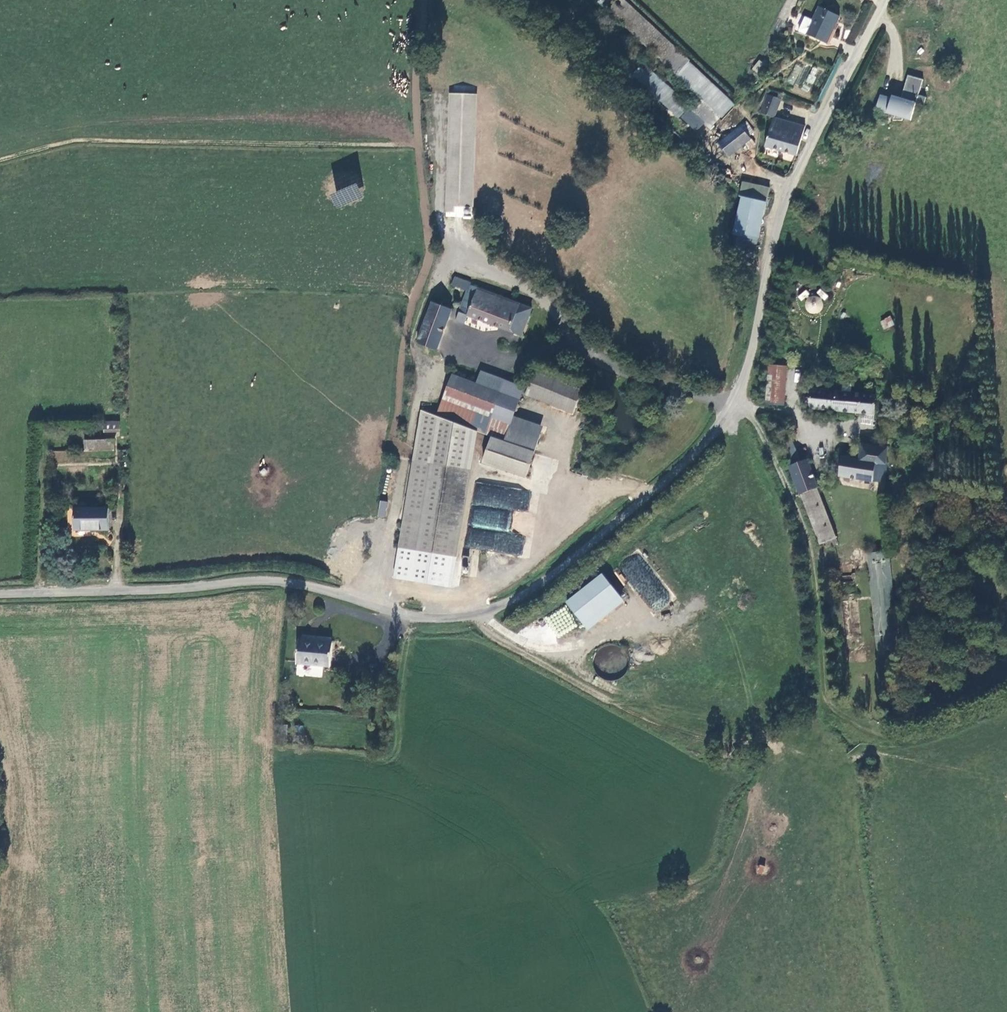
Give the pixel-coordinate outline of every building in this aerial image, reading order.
[(704,122),(710,127),(719,117),(721,118),(732,104),(686,62),(689,60),(623,0),(595,0),(594,1),(697,96),(687,106),(584,13),(571,26),(629,78),(632,75),(677,117),(679,114),(697,131),(704,122)] [(864,2),(862,10),(872,12),(874,4),(864,2)] [(799,32),(827,45),(839,16),(819,7),(817,6),(811,21),(804,18),(797,32),(799,32)] [(753,69),(762,76),(768,68),(760,62),(753,69)] [(914,103),(922,105),(924,96),(917,94),(921,79),(906,74),(899,98),(895,97),(894,99),(878,95),(874,109),(893,115),(891,120),(901,120),(901,117),(909,120),(914,103)] [(456,208),(473,209),(477,96),(454,95),(449,208),(448,208),(447,214),(456,214),(456,208)] [(780,101),(767,96),(760,115),(774,120),(780,101)] [(773,120),(765,148),(797,157),(805,127),(773,120)] [(746,121),(740,125),(748,137),(755,132),(746,121)] [(754,145),(748,137),(740,125),(717,143),(727,156),(744,143),(749,149),(754,145)] [(809,164),(820,172),(822,173),(830,162),(828,161),(817,153),(809,164)] [(753,254),(769,187),(743,180),(739,195),(741,196),(732,232),(737,233),(733,249),(753,254)] [(329,194),(336,209),(363,197),(357,182),(329,194)] [(472,284),(455,278),(452,286),(467,292),(456,322),(464,326),(467,317),(521,339),(533,311),(471,287),(472,284)] [(819,314),(821,297),(807,295),(806,312),(819,314)] [(452,311),(432,304),(418,346),(436,353),(452,311)] [(879,321),(883,330),(894,325),(890,316),(879,321)] [(783,405),(788,366),(771,363),(771,368),(766,402),(783,405)] [(502,393),(454,376),(440,418),(480,432),(495,437),(507,441),(516,416),(526,388),(506,381),(502,393)] [(585,394),(538,377),(529,400),(577,418),(585,394)] [(876,414),(878,395),(807,390),(806,408),(876,414)] [(422,411),(401,550),(452,556),(462,558),(480,432),(440,418),(422,411)] [(516,416),(507,441),(495,437),(487,463),(530,477),(544,433),(546,426),(516,416)] [(119,430),(120,422),(105,422),(104,430),(119,430)] [(114,452),(115,440),(84,438),(83,449),(114,452)] [(796,442),(785,446),(802,498),(819,492),(809,463),(804,465),(796,442)] [(838,457),(836,476),(883,480),(886,462),(883,461),(885,447),(859,445),(857,459),(838,457)] [(527,511),(530,491),(476,483),(466,548),(522,556),(525,535),(509,533),(512,509),(527,511)] [(920,498),(921,490),(902,488),(901,495),(920,498)] [(827,553),(839,548),(819,492),(802,498),(820,549),(825,547),(827,553)] [(386,518),(389,502),(380,500),(377,517),(386,518)] [(79,508),(79,530),(112,530),(112,507),(79,508)] [(619,596),(602,575),(566,603),(583,625),(619,596)] [(300,639),(297,662),(331,666),(333,643),(300,639)]
